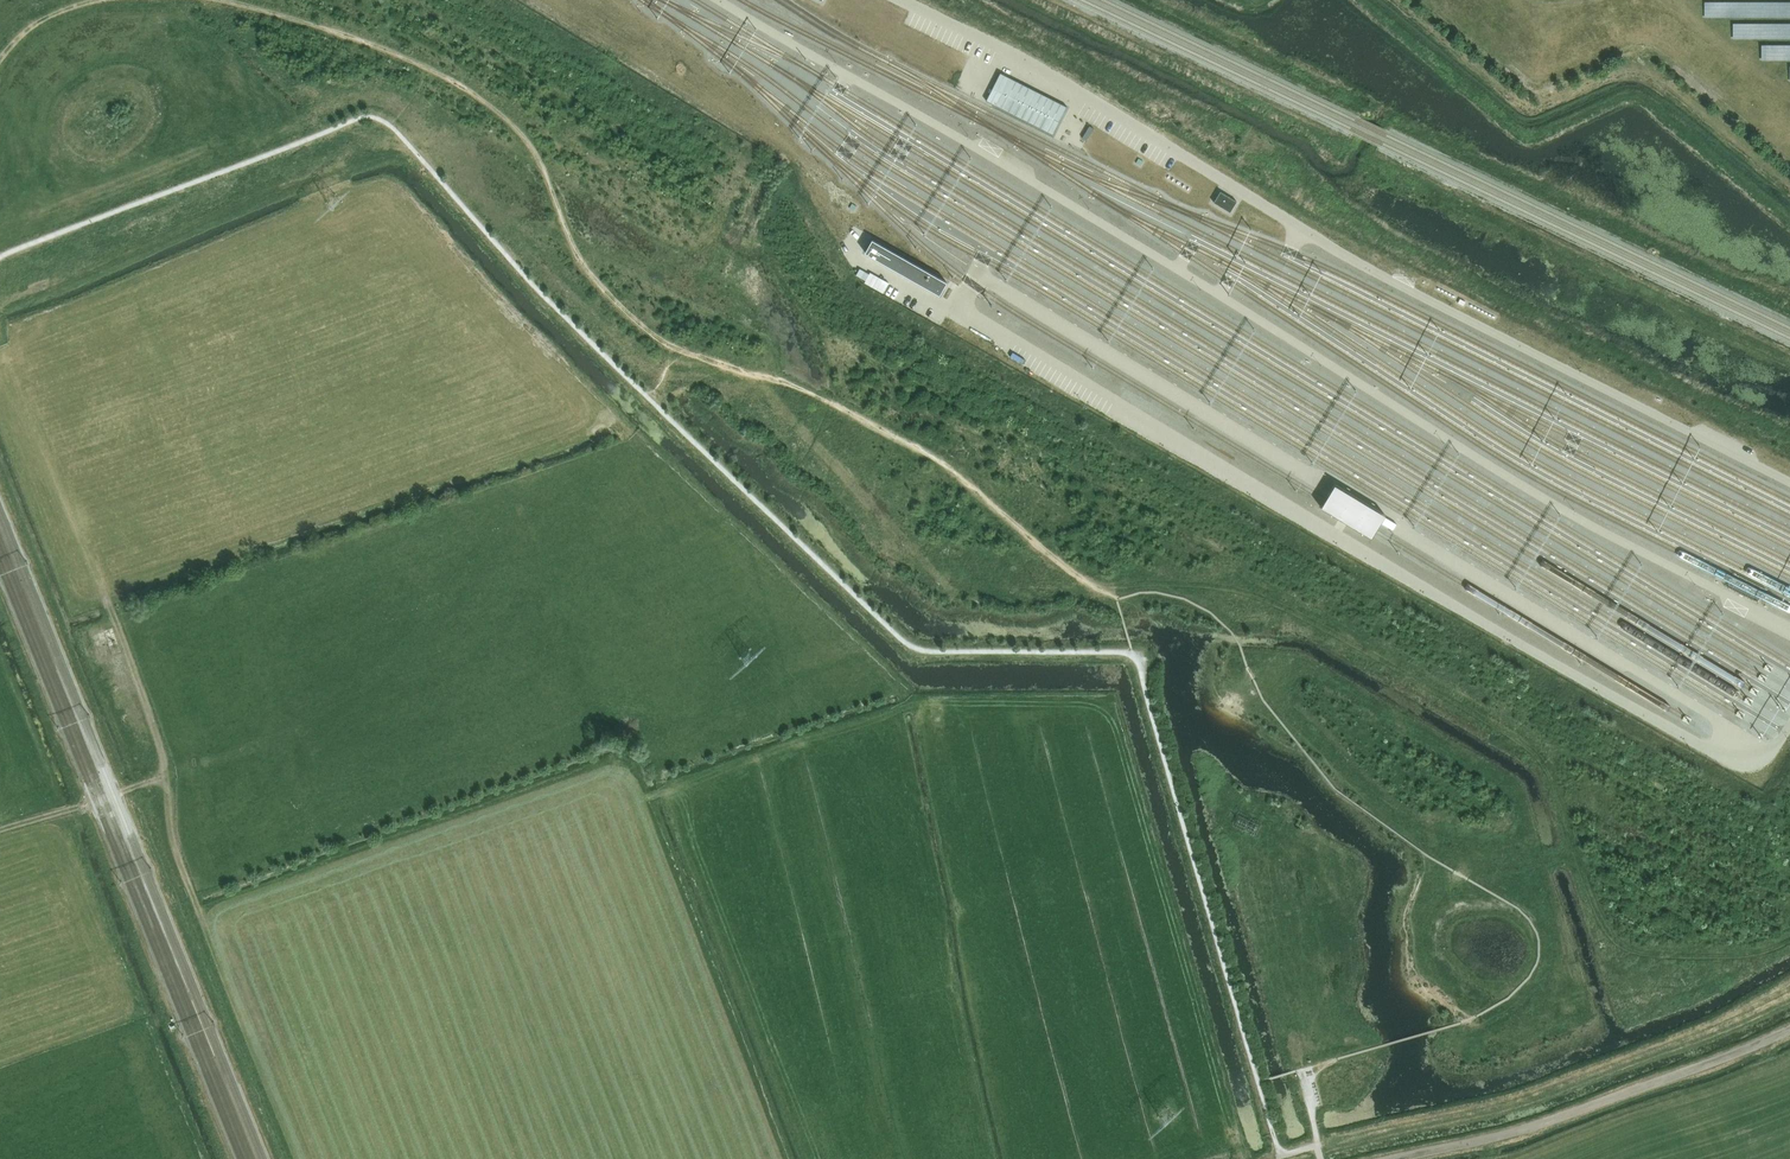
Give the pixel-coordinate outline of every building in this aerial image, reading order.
[(1001,73),(986,101),(1053,135),(1067,107),(1001,73)] [(1220,192),(1217,198),(1233,208),(1237,202),(1220,192)] [(1230,213),(1233,208),(1217,198),(1214,203),(1230,213)] [(866,252),(940,295),(947,282),(873,240),(866,252)] [(1382,514),(1331,484),(1328,489),(1321,500),(1316,507),(1368,538),(1373,530),(1378,520),(1382,514)]
